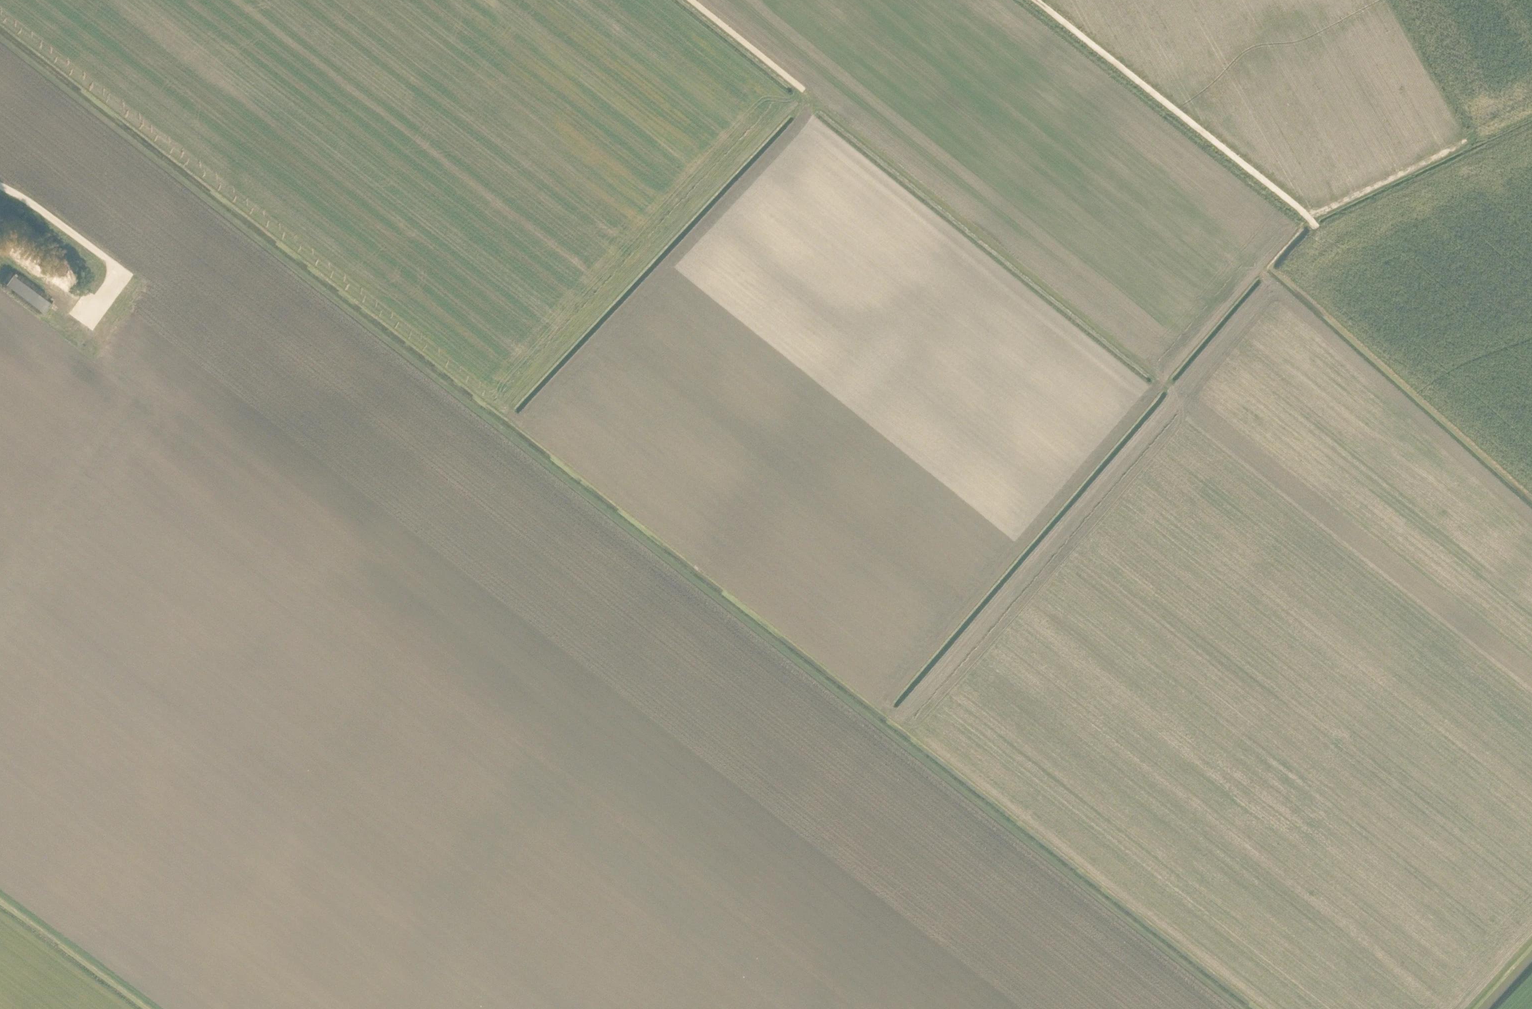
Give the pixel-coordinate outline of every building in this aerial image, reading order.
[(8,282),(45,311),(52,302),(15,273),(8,282)]
